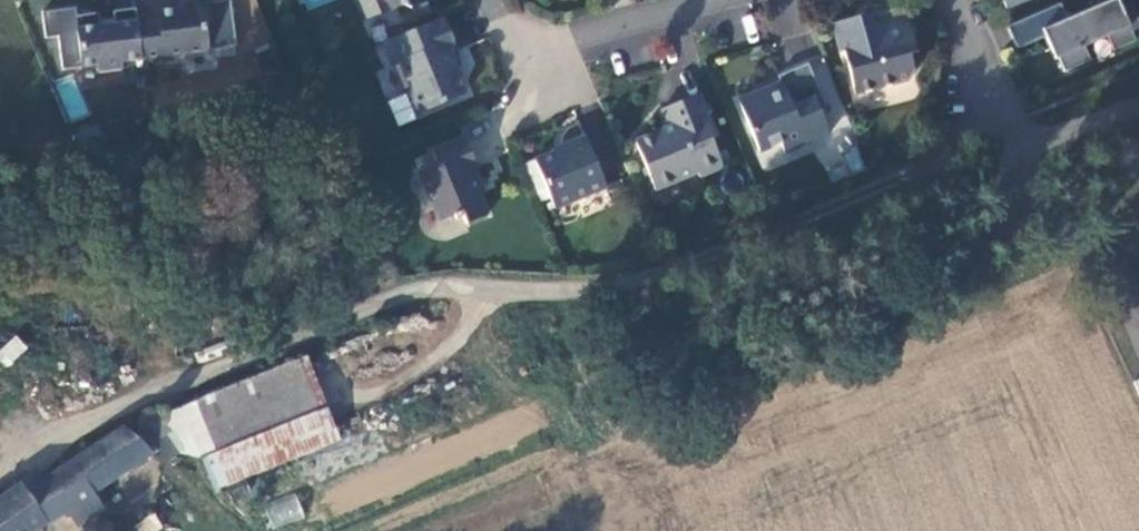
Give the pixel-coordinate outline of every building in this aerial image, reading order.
[(135,11),(140,53),(141,57),(179,53),(183,48),(207,45),(205,22),(209,16),(207,0),(179,0),(180,3),(156,6),(156,9),(135,11)] [(333,0),(303,0),(306,10),(333,0)] [(380,12),(398,5),(408,9),(428,0),(375,0),(380,12)] [(1015,44),(1047,31),(1062,67),(1089,56),(1081,38),(1104,29),(1112,46),(1134,37),(1130,27),(1138,23),(1138,20),(1131,0),(1129,0),(1120,4),(1119,0),(1100,0),(1066,14),(1060,0),(1057,0),(1006,22),(1015,44)] [(135,11),(134,2),(112,5),(114,17),(98,19),(97,7),(73,10),(79,60),(95,59),(96,66),(121,63),(119,56),(140,53),(135,11)] [(861,16),(836,22),(842,51),(846,50),(854,83),(863,90),(910,78),(916,70),(911,51),(916,50),(906,6),(874,13),(876,20),(862,23),(861,16)] [(874,13),(861,16),(862,23),(876,20),(874,13)] [(456,45),(443,14),(383,38),(392,60),(400,57),(410,82),(407,87),(412,102),(420,108),(464,91),(453,62),(456,61),(450,47),(456,45)] [(811,62),(781,74),(784,80),(787,88),(769,95),(765,88),(742,98),(763,148),(783,140),(787,150),(833,131),(823,108),(818,95),(824,93),(811,62)] [(69,120),(86,114),(74,79),(57,85),(69,120)] [(784,80),(765,88),(769,95),(787,88),(784,80)] [(701,93),(663,109),(670,125),(636,139),(656,187),(699,170),(701,175),(724,165),(712,137),(719,134),(701,93)] [(829,106),(824,93),(818,95),(823,108),(829,106)] [(551,130),(556,143),(583,132),(578,120),(551,130)] [(606,186),(586,134),(565,142),(567,146),(534,159),(553,206),(606,186)] [(463,135),(432,147),(438,162),(419,169),(439,219),(461,210),(466,222),(488,213),(475,183),(482,180),(463,135)] [(26,346),(14,335),(0,350),(0,361),(6,367),(26,346)] [(217,490),(338,441),(302,358),(162,415),(162,429),(164,437),(174,455),(195,459),(203,458),(217,490)] [(147,458),(117,429),(35,480),(60,514),(73,528),(100,512),(89,496),(147,458)] [(42,526),(60,514),(35,480),(17,490),(42,526)] [(0,492),(0,530),(34,530),(42,526),(17,490),(13,483),(0,492)] [(263,506),(273,530),(305,516),(295,492),(263,506)] [(134,523),(137,530),(161,530),(162,530),(156,514),(134,523)]
